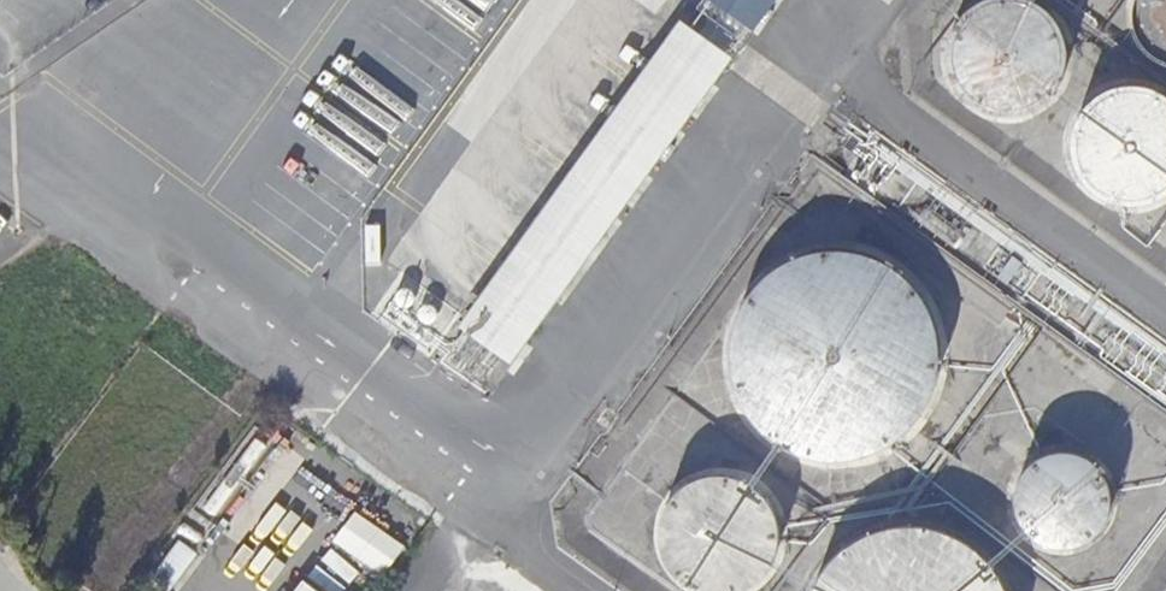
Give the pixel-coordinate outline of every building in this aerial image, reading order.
[(1067,60),(1066,48),(1063,36),(1057,25),(1049,16),(1039,9),(1028,3),(1017,0),(998,0),(992,1),(980,5),(970,11),(961,20),(954,30),(949,41),(946,53),(946,65),(948,77),(953,88),(960,98),(969,107),(979,113),(991,118),(1003,120),(1015,119),(1027,116),(1038,111),(1048,104),(1056,95),(1062,84),(1066,72),(1067,60)] [(1136,2),(1134,16),(1135,23),(1136,29),(1141,41),(1150,51),(1155,55),(1165,61),(1165,0),(1137,0),(1136,2)] [(684,18),(459,329),(511,368),(738,58),(684,18)] [(1163,95),(1151,90),(1139,87),(1126,87),(1114,90),(1102,95),(1092,102),(1084,111),(1077,122),(1073,134),(1072,147),(1073,159),(1077,171),(1083,182),(1091,191),(1102,199),(1113,204),(1125,207),(1138,207),(1150,204),(1162,199),(1165,196),(1165,98),(1163,95)] [(939,373),(940,358),(939,344),(936,329),(931,316),(924,303),(915,291),(905,280),(893,272),(880,264),(867,259),(852,256),(838,255),(823,256),(809,259),(795,264),(782,271),(770,280),(759,290),(751,301),(743,314),(738,328),(735,342),(734,357),(735,372),(738,386),(743,400),(750,413),(759,424),(769,435),(781,444),(794,451),(807,456),(822,459),(836,460),(851,459),(865,456),(879,451),(892,444),(904,436),(914,425),(923,414),(930,401),(936,387),(939,373)] [(255,426),(194,509),(217,528),(279,444),(255,426)] [(1109,513),(1110,503),(1109,493),(1106,483),(1101,474),(1094,467),(1086,461),(1076,457),(1066,455),(1056,455),(1046,458),(1037,463),(1029,469),(1023,477),(1018,486),(1016,496),(1016,506),(1018,516),(1022,526),(1028,534),(1036,541),(1045,546),(1055,548),(1065,549),(1075,548),(1084,544),(1093,538),(1100,531),(1106,523),(1109,513)] [(778,537),(777,526),(774,515),(769,505),(762,496),(754,489),(744,483),(734,479),(722,477),(711,478),(700,480),(690,485),(681,491),(673,500),(667,509),(662,519),(660,530),(660,541),(662,553),(666,563),(672,572),(680,581),(689,587),(697,590),(741,590),(743,590),(753,585),(762,578),(769,569),(774,559),(777,548),(778,537)] [(336,537),(386,574),(408,545),(358,507),(336,537)] [(1006,590),(999,578),(991,566),(981,556),(969,547),(957,540),(943,534),(929,530),(915,529),(900,529),(886,532),(872,536),(859,542),(847,550),(836,560),(827,571),(819,583),(815,590),(1006,590)] [(151,578),(168,590),(172,590),(199,554),(181,540),(151,578)] [(296,590),(317,590),(304,581),(296,590)]
